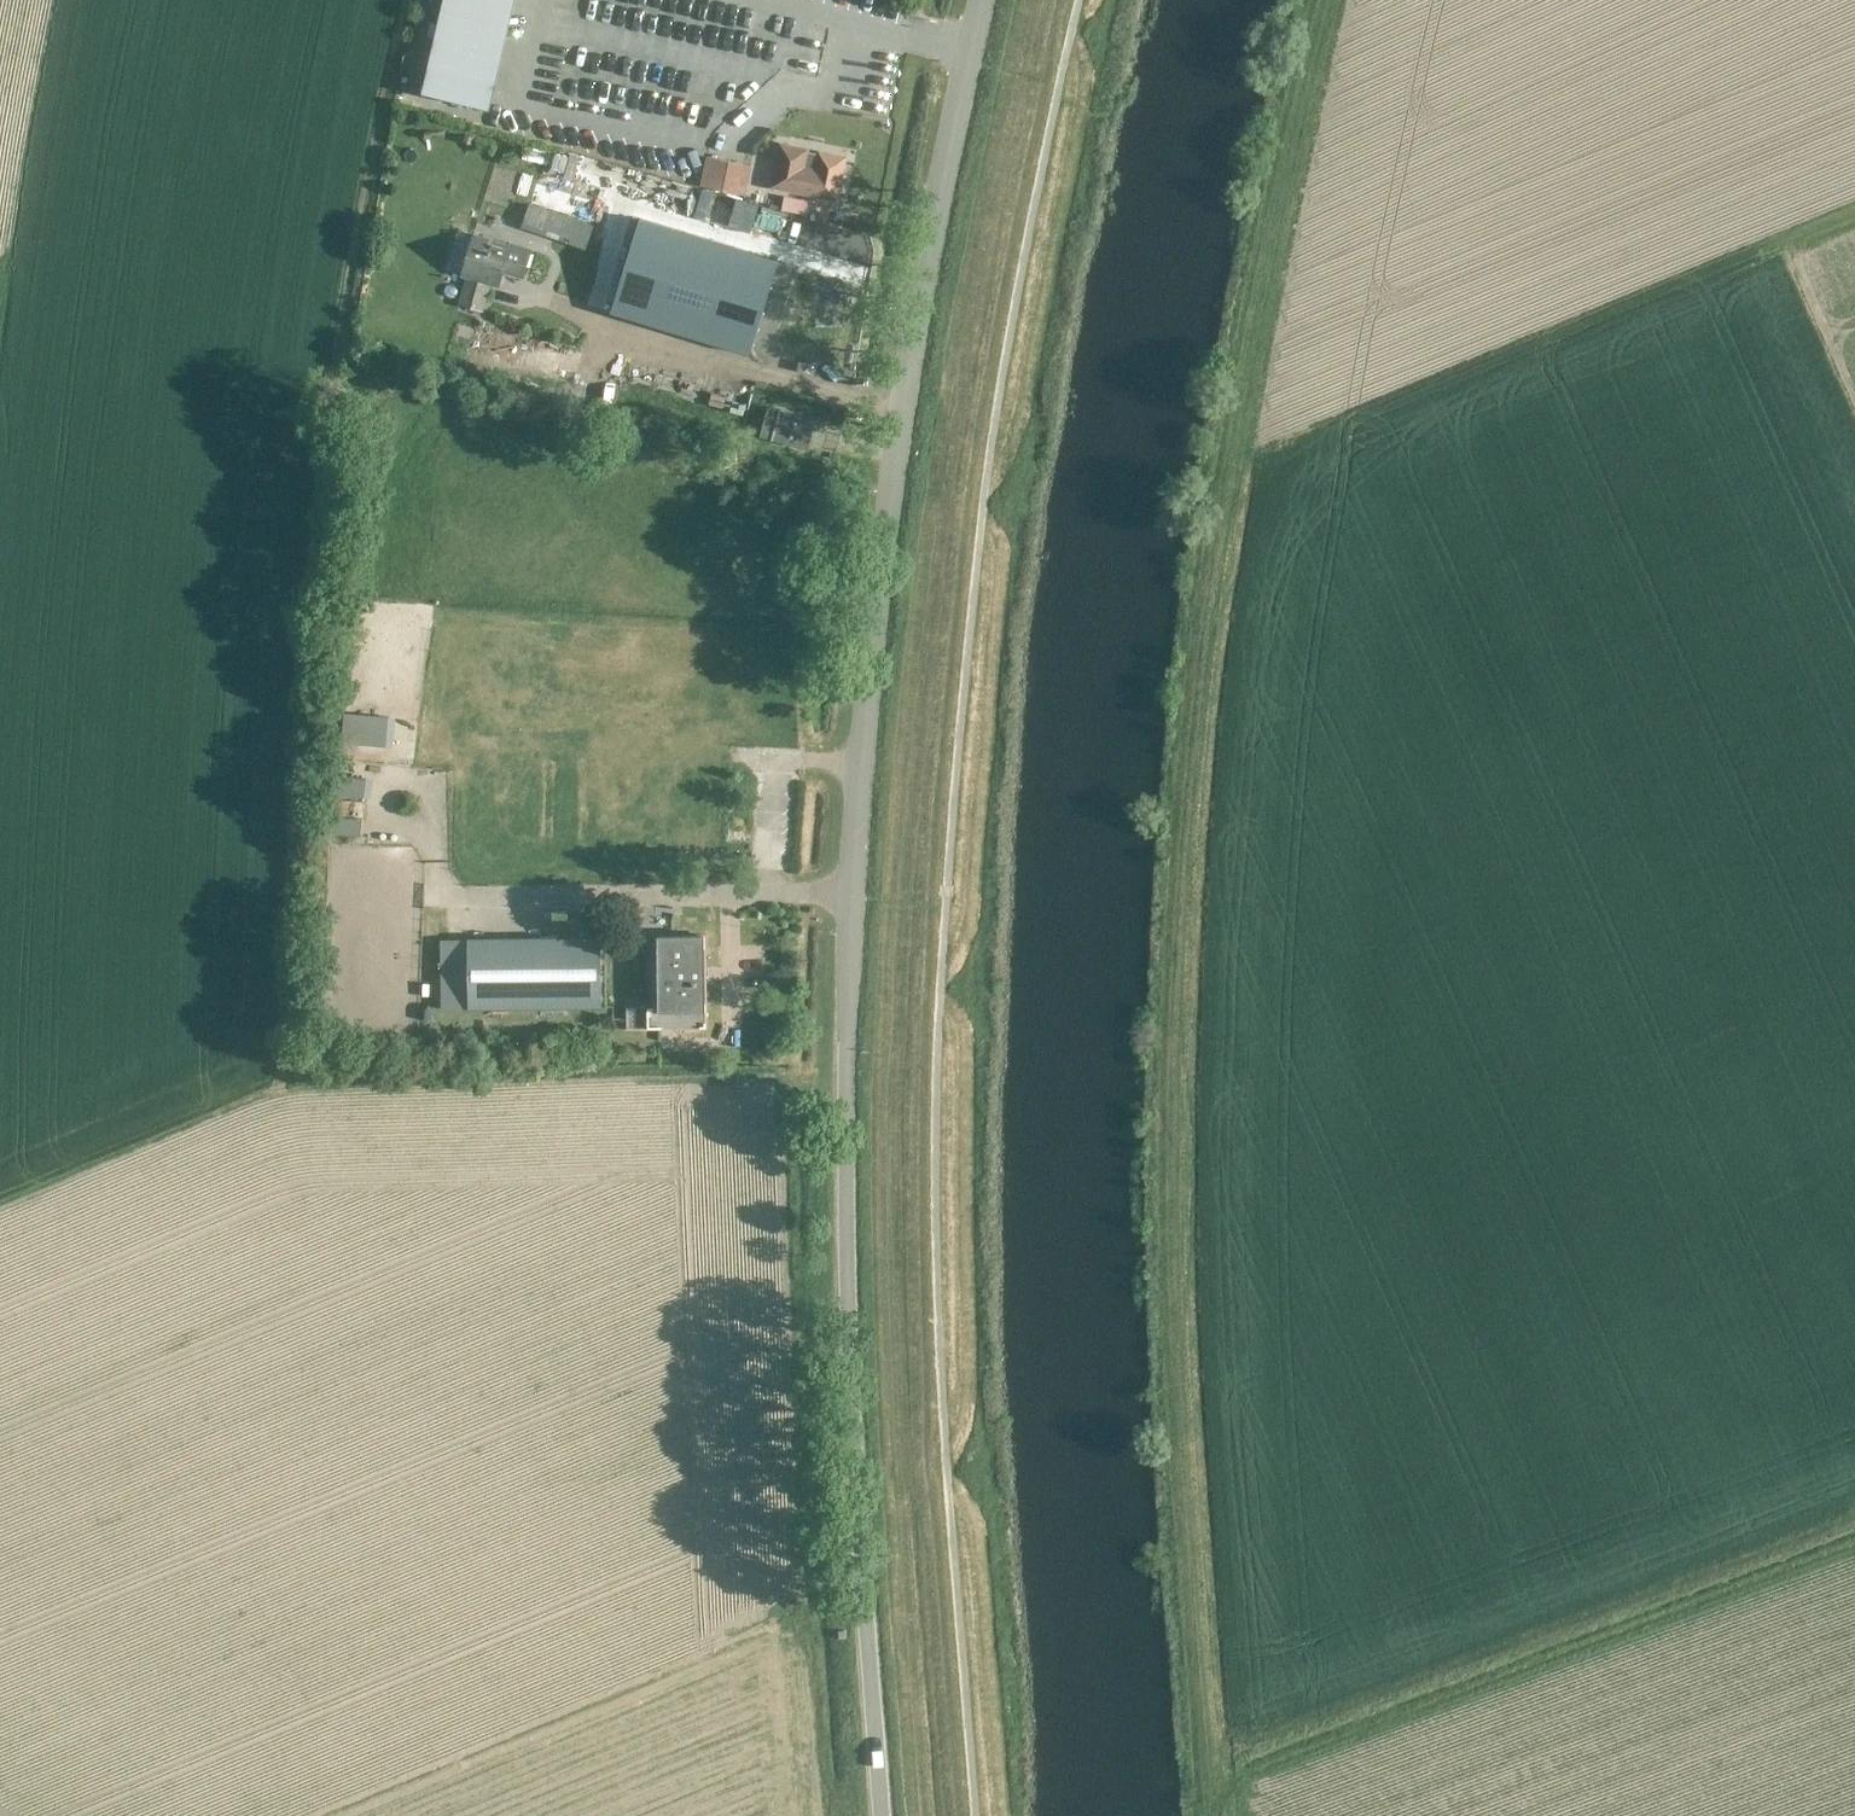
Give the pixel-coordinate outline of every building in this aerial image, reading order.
[(421,92),(489,108),(514,0),(442,0),(421,92)] [(783,33),(782,61),(810,62),(811,34),(783,33)] [(534,156),(560,161),(562,147),(537,141),(534,156)] [(805,148),(780,143),(771,184),(834,198),(843,157),(818,151),(817,155),(804,152),(805,148)] [(744,193),(750,165),(705,155),(699,183),(744,193)] [(583,249),(592,225),(528,202),(519,226),(583,249)] [(776,260),(638,217),(610,310),(748,352),(776,260)] [(472,234),(460,273),(466,275),(458,302),(483,309),(491,283),(497,285),(502,269),(521,275),(530,249),(509,243),(508,245),(472,234)] [(804,445),(812,417),(768,404),(760,432),(804,445)] [(391,747),(394,716),(377,714),(374,745),(391,747)] [(362,807),(360,766),(328,767),(329,808),(362,807)] [(646,1027),(704,1026),(703,934),(656,935),(657,1006),(646,1007),(646,1027)] [(439,937),(440,1005),(492,1004),(492,1007),(600,1005),(600,936),(439,937)]
